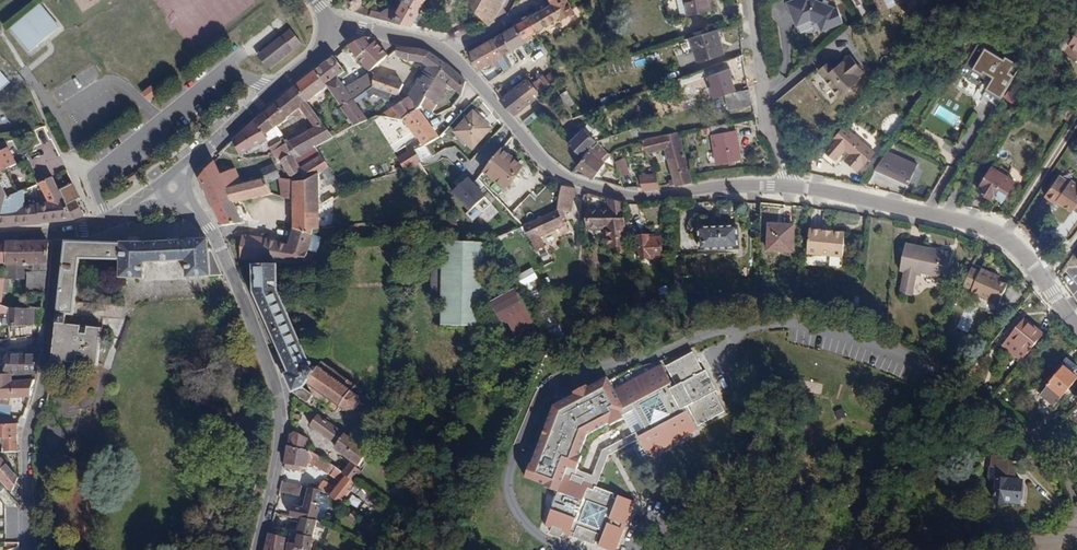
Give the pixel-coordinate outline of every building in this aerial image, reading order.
[(345,5),(346,9),(351,12),(365,14),(411,26),(417,16),(426,0),(405,0),(400,8),(394,7),(389,8),(384,10),(380,12),(364,7),(364,3),(364,0),(344,0),(345,5)] [(489,26),(492,25),(506,0),(465,0),(489,26)] [(512,19),(515,25),(523,38),(559,18),(560,20),(575,12),(568,0),(551,0),(552,3),(525,19),(522,14),(512,19)] [(688,14),(712,8),(710,0),(686,0),(688,14)] [(805,18),(820,13),(827,17),(830,25),(852,17),(846,2),(844,2),(838,0),(799,0),(805,18)] [(12,29),(30,51),(58,27),(38,6),(12,29)] [(417,16),(411,26),(417,27),(422,18),(417,16)] [(677,24),(680,37),(692,34),(689,22),(677,24)] [(504,32),(514,50),(526,44),(523,38),(515,25),(504,32)] [(258,55),(269,69),(303,44),(292,29),(258,55)] [(691,37),(697,60),(725,51),(718,29),(691,37)] [(1067,48),(1076,54),(1076,31),(1067,48)] [(494,38),(503,56),(514,50),(504,32),(494,38)] [(358,59),(368,70),(370,69),(386,55),(370,39),(362,37),(348,45),(358,59)] [(472,50),(478,70),(503,56),(494,38),(472,50)] [(1001,97),(1014,75),(1009,72),(1015,62),(1004,56),(1002,59),(976,44),(968,59),(975,63),(972,69),(982,74),(983,72),(992,77),(989,82),(986,88),(1001,97)] [(405,97),(419,105),(421,102),(425,96),(445,63),(429,52),(418,48),(408,47),(396,46),(396,55),(409,61),(419,62),(426,66),(405,97)] [(833,53),(822,61),(842,91),(865,76),(863,72),(870,67),(857,48),(838,61),(833,53)] [(742,55),(723,59),(725,68),(744,64),(742,55)] [(295,87),(305,101),(325,85),(334,78),(342,71),(332,56),(314,71),(310,74),(295,87)] [(975,63),(968,59),(965,65),(972,69),(975,63)] [(1014,75),(1020,65),(1015,62),(1009,72),(1014,75)] [(464,80),(445,63),(425,96),(435,103),(446,83),(461,96),(464,80)] [(352,99),(364,91),(370,87),(372,73),(370,69),(368,70),(369,72),(342,89),(334,78),(325,85),(340,107),(352,99)] [(9,81),(0,71),(0,89),(9,81)] [(533,83),(540,93),(557,80),(551,72),(546,75),(544,73),(533,83)] [(980,78),(989,82),(992,77),(983,72),(982,74),(980,78)] [(400,84),(372,73),(370,87),(364,91),(370,97),(373,94),(388,99),(390,93),(396,95),(400,84)] [(515,89),(526,104),(540,93),(533,83),(529,78),(515,89)] [(1017,84),(1025,89),(1027,85),(1019,80),(1017,84)] [(1016,103),(1025,89),(1017,84),(1008,98),(1016,103)] [(141,93),(147,101),(157,93),(151,85),(141,93)] [(295,87),(262,114),(274,127),(285,118),(284,117),(298,106),(312,127),(286,141),(283,136),(281,137),(278,134),(274,133),(271,130),(258,117),(255,120),(267,143),(271,151),(284,144),(290,155),(293,158),(332,136),(305,101),(295,87)] [(982,96),(997,105),(1001,97),(986,88),(982,96)] [(501,99),(514,115),(526,104),(515,89),(501,99)] [(561,93),(568,107),(575,103),(568,90),(561,93)] [(727,94),(730,108),(753,104),(750,90),(727,94)] [(435,103),(425,96),(421,102),(432,110),(436,104),(435,103)] [(392,106),(402,118),(416,109),(419,105),(405,97),(392,106)] [(352,99),(340,107),(354,126),(367,121),(352,99)] [(402,118),(421,145),(437,136),(416,109),(402,118)] [(492,128),(471,109),(450,132),(471,151),(492,128)] [(262,114),(258,117),(271,130),(274,127),(262,114)] [(529,117),(523,122),(526,127),(533,121),(529,117)] [(267,143),(255,120),(232,139),(239,154),(258,142),(261,146),(267,143)] [(568,142),(585,157),(599,141),(607,138),(591,120),(568,142)] [(712,126),(718,163),(742,159),(737,128),(730,129),(729,123),(712,126)] [(865,165),(875,153),(844,126),(819,154),(834,167),(843,158),(863,175),(868,168),(865,165)] [(670,179),(671,187),(693,182),(681,131),(663,135),(666,148),(674,177),(670,179)] [(666,148),(663,135),(642,139),(648,152),(666,148)] [(49,154),(56,149),(49,138),(42,143),(49,154)] [(585,157),(576,166),(593,179),(606,161),(601,156),(605,148),(599,141),(585,157)] [(284,144),(271,151),(276,162),(279,160),(290,155),(284,144)] [(414,147),(400,155),(408,169),(422,162),(414,147)] [(522,167),(500,148),(480,172),(502,191),(522,167)] [(73,220),(65,205),(58,190),(39,153),(17,163),(9,149),(0,153),(0,226),(73,220)] [(893,153),(886,150),(873,168),(877,169),(883,155),(891,159),(893,153)] [(917,163),(893,153),(891,159),(883,155),(877,169),(909,183),(917,163)] [(319,154),(299,167),(300,170),(303,178),(318,173),(327,167),(319,154)] [(289,177),(300,170),(299,167),(293,158),(290,155),(279,160),(289,177)] [(615,158),(622,176),(630,173),(623,155),(615,158)] [(437,157),(426,166),(440,183),(452,174),(437,157)] [(390,172),(398,170),(395,159),(387,161),(390,172)] [(217,170),(213,161),(209,164),(208,163),(196,175),(211,207),(229,198),(225,188),(221,179),(217,170)] [(263,177),(266,183),(278,178),(272,163),(260,169),(263,177)] [(1002,166),(999,170),(1007,176),(1010,171),(1002,166)] [(337,182),(327,167),(318,173),(318,188),(337,182)] [(1007,176),(999,170),(992,167),(978,190),(993,199),(995,196),(1003,200),(1016,181),(1007,176)] [(233,169),(223,173),(224,176),(221,179),(225,188),(240,184),(233,169)] [(873,169),(868,177),(875,183),(881,174),(873,169)] [(318,188),(318,173),(303,178),(292,181),(292,198),(292,228),(310,234),(314,229),(318,228),(318,211),(318,202),(318,188)] [(657,173),(641,175),(644,190),(661,188),(657,173)] [(1060,204),(1071,212),(1073,210),(1076,213),(1076,185),(1071,180),(1069,183),(1059,176),(1044,196),(1054,204),(1056,200),(1060,204)] [(240,184),(225,188),(229,198),(232,202),(269,193),(266,183),(263,177),(240,184)] [(485,196),(468,177),(450,193),(468,212),(485,196)] [(280,195),(292,198),(292,181),(278,178),(280,195)] [(58,190),(65,205),(75,201),(80,199),(72,183),(58,190)] [(576,187),(560,184),(556,209),(571,212),(576,187)] [(959,203),(965,193),(956,187),(948,200),(959,203)] [(601,196),(584,191),(585,228),(606,228),(606,246),(614,246),(614,250),(625,250),(622,202),(609,198),(609,210),(601,209),(601,196)] [(499,203),(509,214),(521,203),(511,193),(499,203)] [(232,202),(229,198),(211,207),(220,225),(240,223),(239,219),(240,218),(239,216),(242,215),(238,205),(234,207),(232,202)] [(65,205),(73,220),(83,215),(75,201),(65,205)] [(522,227),(534,250),(542,245),(537,236),(562,223),(561,221),(556,209),(522,227)] [(571,212),(556,209),(561,221),(571,223),(571,212)] [(794,224),(766,223),(765,252),(792,253),(794,224)] [(737,250),(737,225),(696,226),(697,251),(737,250)] [(310,234),(292,228),(286,243),(283,242),(283,240),(274,238),(274,240),(264,238),(262,261),(302,262),(310,234)] [(843,232),(808,229),(805,254),(841,258),(843,232)] [(262,261),(264,238),(241,234),(240,257),(262,261)] [(650,234),(637,235),(638,257),(647,257),(647,261),(666,260),(665,243),(660,243),(660,237),(650,237),(650,234)] [(205,240),(65,241),(51,359),(95,364),(100,317),(117,318),(119,305),(75,301),(80,258),(120,258),(120,276),(141,277),(142,262),(184,259),(186,276),(221,275),(205,240)] [(49,242),(6,243),(6,262),(6,274),(26,275),(27,294),(44,296),(49,242)] [(441,305),(440,325),(484,326),(485,295),(498,295),(499,279),(485,279),(486,244),(443,243),(443,264),(433,264),(432,305),(441,305)] [(910,294),(914,274),(920,275),(921,272),(945,277),(950,253),(904,244),(899,271),(903,272),(900,292),(910,294)] [(278,265),(254,265),(254,293),(291,372),(286,376),(294,393),(310,402),(315,396),(317,398),(319,396),(321,397),(324,400),(323,402),(325,403),(327,403),(331,405),(331,407),(329,410),(333,413),(336,410),(338,409),(341,406),(345,409),(346,411),(348,411),(349,409),(354,409),(355,411),(357,409),(357,406),(358,404),(361,404),(360,401),(358,400),(358,398),(360,396),(359,393),(356,394),(352,390),(356,386),(355,384),(353,386),(352,385),(352,383),(350,380),(348,380),(345,380),(344,378),(343,376),(342,376),(340,376),(337,373),(337,371),(335,371),(333,370),(330,368),(330,366),(328,365),(327,366),(326,365),(325,363),(322,362),(318,368),(317,366),(314,365),(311,365),(278,289),(278,265)] [(969,292),(997,305),(1006,284),(995,279),(996,276),(978,268),(977,271),(970,268),(962,285),(971,289),(969,292)] [(0,278),(0,312),(9,313),(9,307),(3,304),(5,278),(0,278)] [(509,324),(521,346),(539,335),(515,290),(492,304),(500,321),(509,324)] [(23,309),(9,307),(9,313),(9,326),(22,326),(23,309)] [(1002,345),(1020,360),(1042,333),(1023,318),(1002,345)] [(700,355),(703,362),(721,353),(717,346),(700,355)] [(526,479),(545,487),(545,489),(560,494),(560,496),(554,500),(552,502),(551,508),(552,512),(547,527),(552,529),(551,533),(562,537),(564,534),(571,536),(573,531),(577,532),(575,538),(596,545),(597,540),(602,542),(601,547),(608,549),(618,549),(625,530),(621,529),(622,524),(627,526),(635,502),(620,496),(619,500),(614,499),(614,495),(597,488),(608,457),(640,439),(650,457),(671,445),(670,442),(674,440),(676,443),(697,432),(693,425),(696,424),(698,426),(725,412),(716,393),(718,392),(706,370),(704,371),(693,352),(666,367),(668,369),(664,371),(661,364),(641,376),(642,379),(639,381),(636,378),(615,391),(607,378),(589,389),(587,386),(572,395),(574,398),(558,405),(556,403),(552,406),(534,455),(537,456),(533,467),(531,466),(526,479)] [(38,356),(9,355),(9,375),(14,375),(36,374),(38,356)] [(1040,394),(1053,405),(1076,376),(1063,366),(1040,394)] [(9,375),(2,376),(0,399),(30,398),(34,381),(14,380),(14,375),(9,375)] [(725,393),(729,401),(747,392),(743,384),(725,393)] [(957,397),(970,408),(979,398),(966,387),(957,397)] [(292,414),(292,422),(296,423),(299,421),(300,415),(292,414)] [(370,451),(318,414),(309,426),(336,444),(334,448),(360,466),(370,451)] [(0,425),(0,440),(4,440),(4,452),(18,453),(17,425),(0,425)] [(289,447),(307,450),(308,439),(295,432),(291,434),(289,447)] [(307,450),(289,447),(284,469),(301,471),(302,466),(307,467),(308,462),(341,483),(348,475),(342,471),(311,450),(307,450)] [(997,479),(995,500),(1004,501),(1004,499),(1018,500),(1020,479),(1013,479),(1014,467),(1009,467),(1009,458),(991,457),(989,479),(997,479)] [(11,492),(17,477),(0,458),(0,479),(11,492)] [(345,468),(342,471),(348,475),(356,481),(362,471),(351,463),(347,470),(345,468)] [(319,487),(330,491),(332,484),(322,480),(319,487)] [(261,486),(245,481),(243,490),(259,495),(261,486)] [(282,482),(279,493),(299,497),(301,486),(282,482)] [(390,503),(358,482),(352,491),(378,508),(380,504),(386,509),(390,503)] [(320,491),(309,488),(303,508),(293,507),(290,518),(302,518),(316,519),(320,491)] [(259,495),(243,490),(240,501),(256,505),(259,495)] [(982,509),(968,509),(968,519),(982,519),(982,509)] [(302,518),(301,523),(292,521),(289,539),(287,549),(312,549),(316,528),(324,530),(326,525),(316,519),(302,518)] [(395,522),(388,539),(393,542),(401,525),(395,522)] [(270,534),(267,549),(287,549),(289,539),(270,534)] [(393,548),(397,549),(410,549),(413,545),(398,538),(393,548)]
